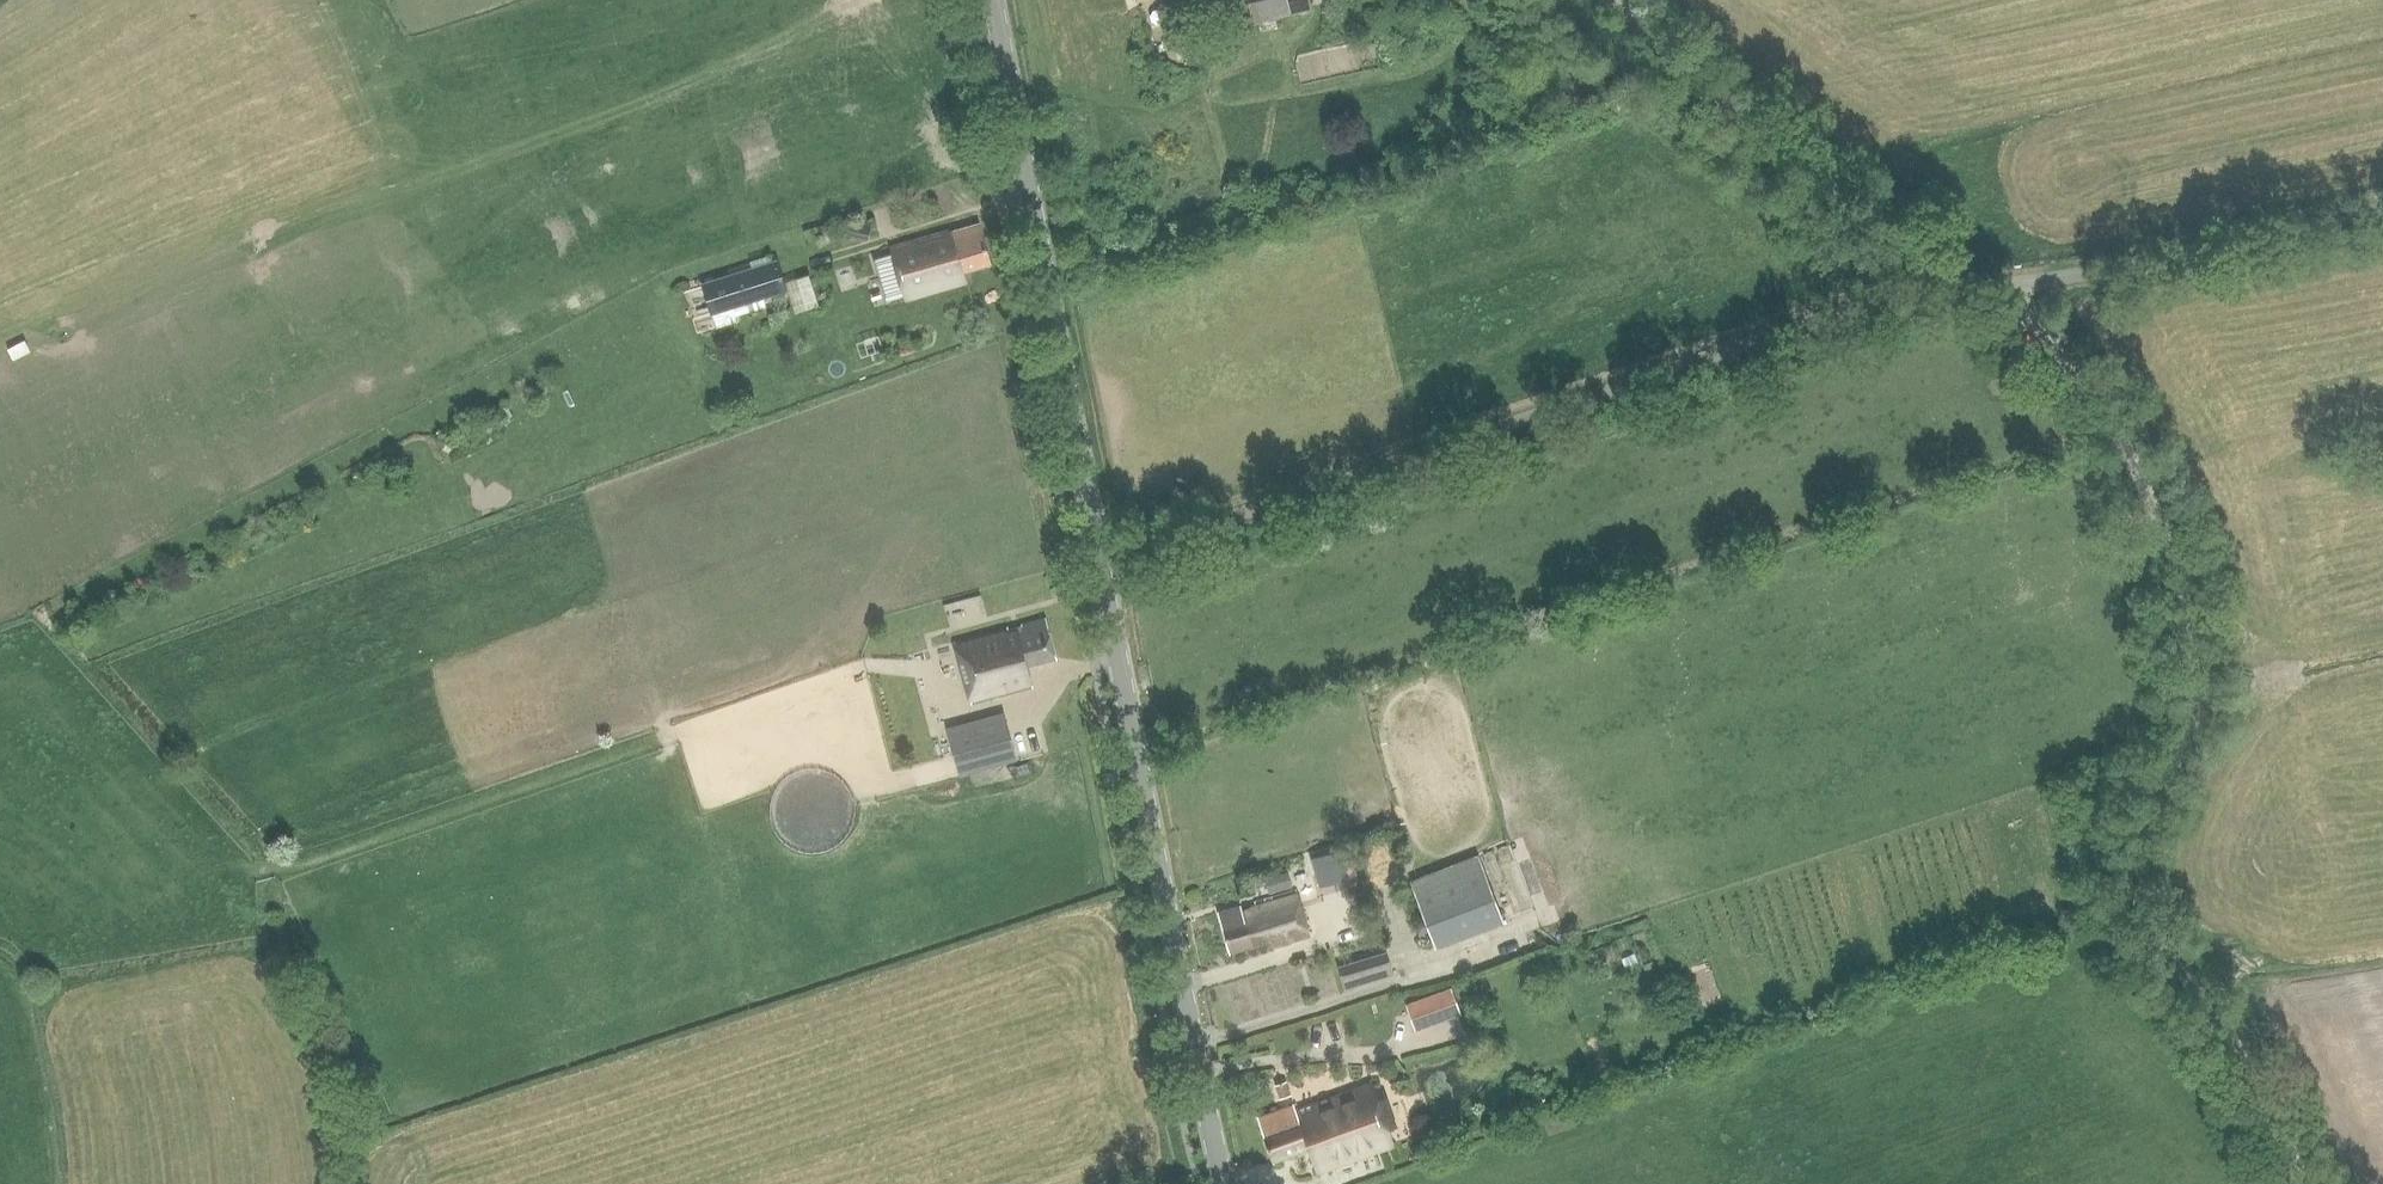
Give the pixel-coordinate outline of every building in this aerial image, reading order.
[(1253,25),(1312,10),(1310,0),(1246,0),(1253,25)] [(848,221),(846,233),(868,237),(871,225),(848,221)] [(952,230),(890,248),(905,300),(967,282),(964,271),(990,263),(980,225),(953,232),(952,230)] [(778,260),(701,284),(711,316),(788,292),(785,282),(778,260)] [(808,275),(785,282),(788,292),(795,313),(818,305),(808,275)] [(1056,656),(1048,620),(955,643),(970,702),(1033,687),(1028,663),(1056,656)] [(948,732),(957,771),(1013,757),(1003,719),(948,732)] [(1341,849),(1311,858),(1321,887),(1350,877),(1341,849)] [(1478,855),(1410,881),(1436,949),(1504,923),(1478,855)] [(1289,870),(1269,875),(1274,892),(1293,887),(1289,870)] [(1242,910),(1241,906),(1218,912),(1229,954),(1270,943),(1272,950),(1312,937),(1300,894),(1242,910)] [(1389,959),(1340,973),(1344,987),(1393,974),(1389,959)] [(1461,1013),(1451,986),(1406,1002),(1416,1029),(1461,1013)] [(1291,1094),(1286,1080),(1275,1084),(1280,1098),(1291,1094)] [(1296,1112),(1293,1105),(1257,1117),(1273,1163),(1308,1150),(1317,1173),(1395,1145),(1373,1085),(1296,1112)]
